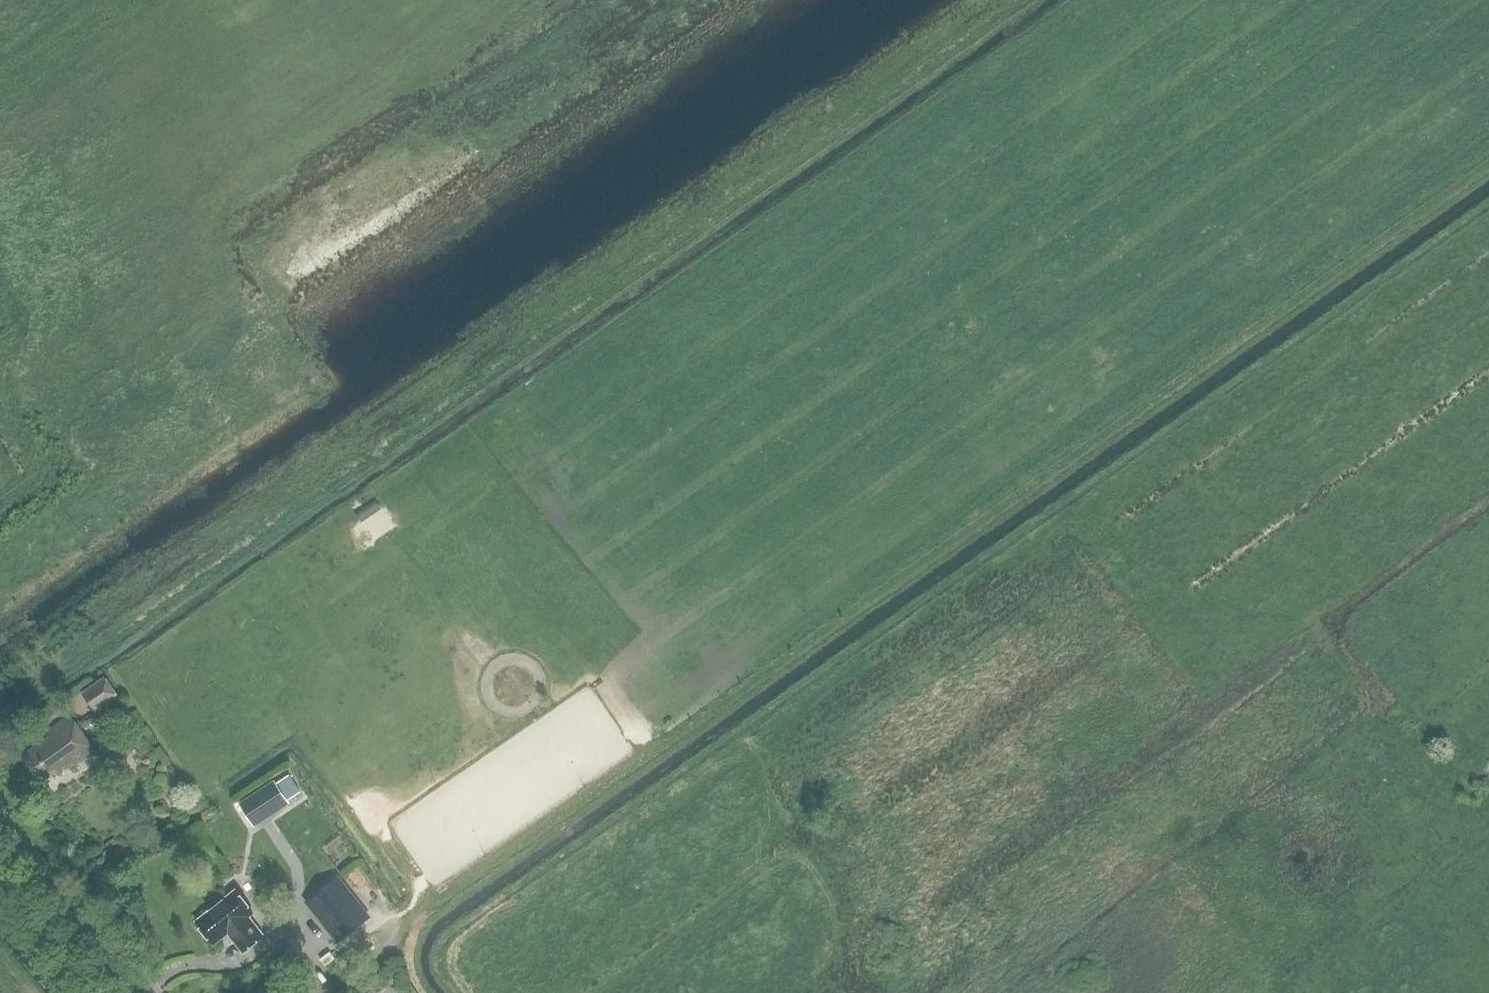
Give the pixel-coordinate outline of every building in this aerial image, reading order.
[(81,693),(95,714),(118,699),(104,677),(81,693)] [(96,753),(71,716),(45,733),(49,738),(28,752),(46,779),(64,767),(65,770),(73,765),(74,767),(96,753)] [(253,824),(288,801),(287,800),(300,791),(289,774),(275,783),(274,781),(240,804),(253,824)] [(371,917),(338,875),(304,901),(337,943),(371,917)] [(255,914),(235,889),(194,922),(213,946),(227,935),(242,954),(265,936),(250,918),(255,914)]
